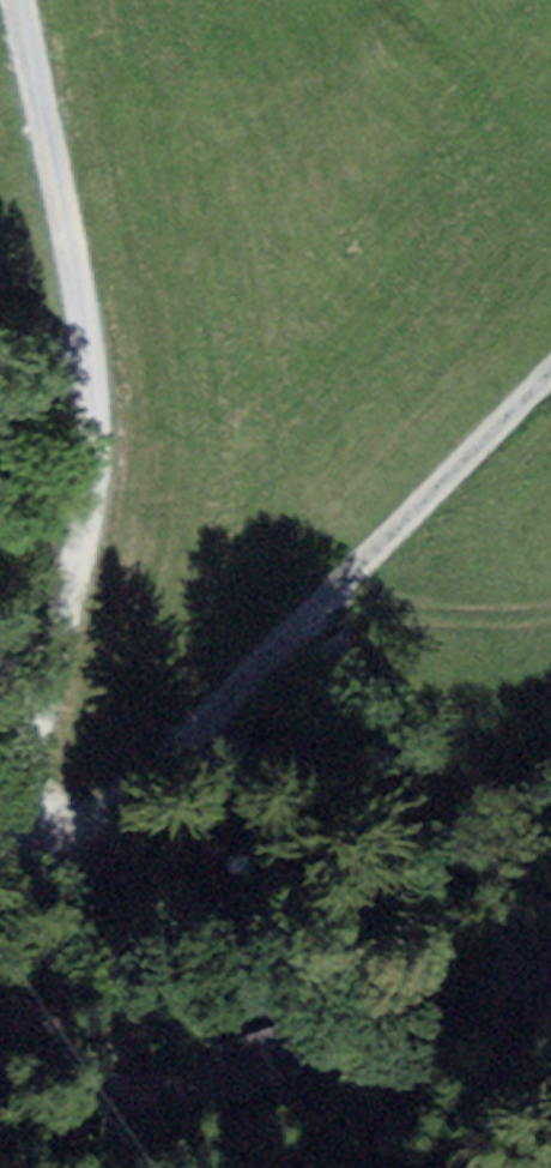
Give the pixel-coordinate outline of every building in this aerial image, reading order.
[(305,1088),(289,1034),(218,1055),(234,1109),(305,1088)]
